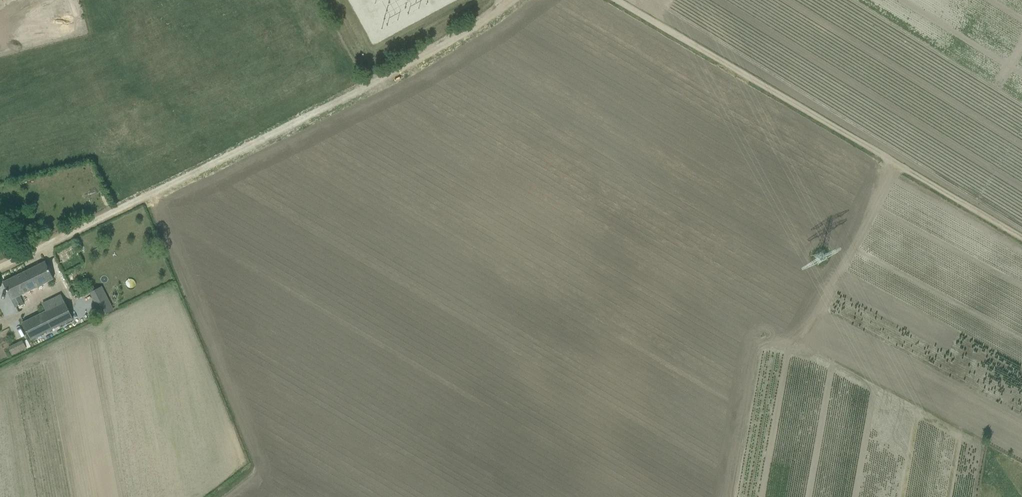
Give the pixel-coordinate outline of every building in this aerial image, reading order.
[(54,279),(45,262),(3,282),(11,299),(12,299),(16,308),(24,303),(20,296),(54,279)] [(90,293),(101,316),(114,310),(102,286),(90,293)] [(49,300),(53,308),(22,323),(31,340),(74,319),(61,294),(49,300)] [(12,357),(25,350),(27,350),(23,342),(21,343),(9,350),(12,357)]
